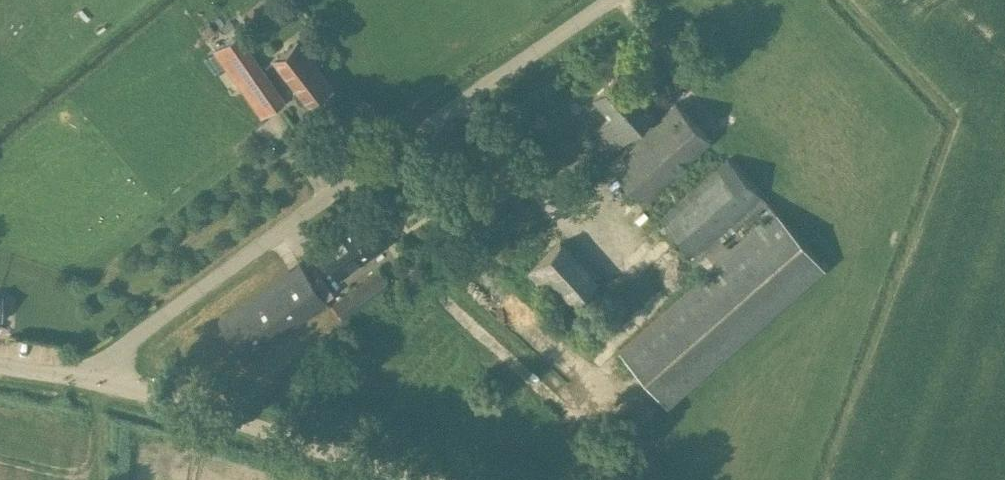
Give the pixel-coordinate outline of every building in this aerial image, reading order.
[(298,41),(274,59),(297,89),(295,91),(294,95),(300,103),(304,103),(307,101),(309,104),(332,86),(298,41)] [(258,70),(241,48),(222,61),(238,83),(258,70)] [(262,67),(258,70),(238,83),(261,117),(285,100),(262,67)] [(593,96),(611,117),(598,129),(616,148),(653,114),(617,74),(593,96)] [(676,102),(608,162),(643,201),(711,140),(676,102)] [(660,217),(705,274),(776,211),(727,158),(660,217)] [(776,211),(705,274),(620,349),(668,405),(825,268),(776,211)] [(318,248),(341,279),(361,264),(386,246),(363,215),(318,248)] [(563,240),(544,256),(529,269),(527,271),(562,312),(599,280),(563,240)] [(378,270),(333,303),(345,317),(390,283),(378,270)] [(265,331),(288,315),(267,286),(218,320),(237,347),(263,328),(265,331)]
